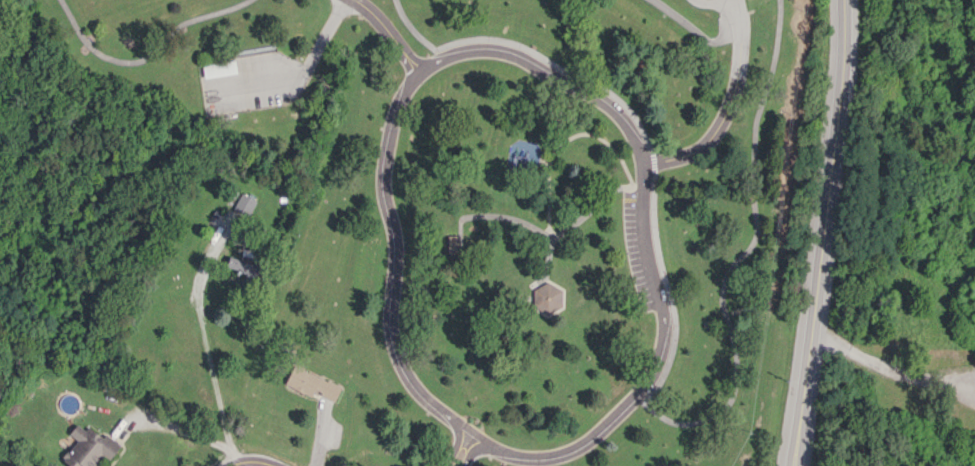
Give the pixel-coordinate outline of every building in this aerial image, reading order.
[(237,73),(235,60),(202,65),(204,79),(237,73)] [(251,215),(256,198),(238,193),(233,209),(251,215)] [(561,285),(533,285),(532,311),(561,311),(561,285)] [(341,386),(293,365),(285,383),(333,404),(341,386)] [(69,465),(93,465),(101,455),(108,460),(120,445),(105,433),(101,439),(78,421),(68,434),(76,440),(61,459),(69,465)]
